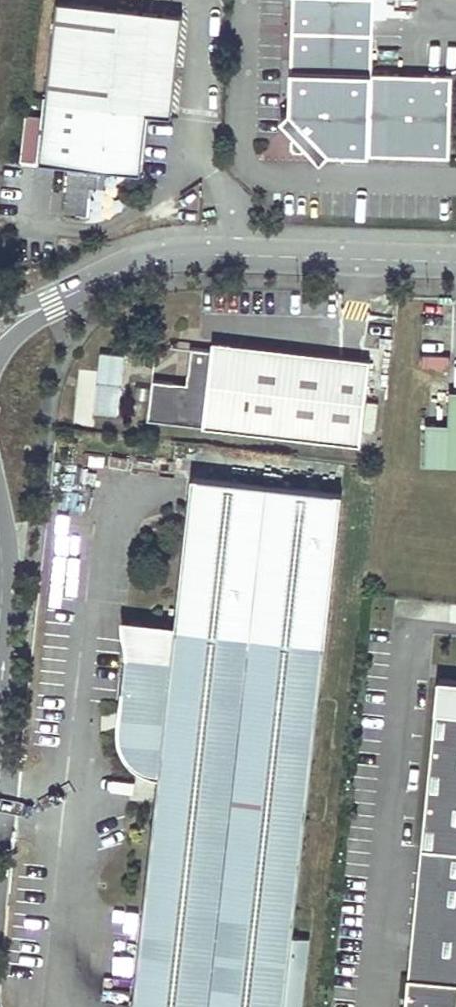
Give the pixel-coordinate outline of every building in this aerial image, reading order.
[(56,0),(53,0),(36,161),(68,164),(100,167),(137,171),(143,111),(168,113),(178,12),(56,0)] [(289,114),(280,122),(289,128),(294,123),(304,134),(299,139),(292,145),(291,153),(299,153),(307,146),(312,142),(321,152),(316,156),(320,164),(332,155),(449,159),(452,77),(370,75),(372,0),(293,0),(289,114)] [(403,18),(375,17),(375,30),(403,30),(403,18)] [(294,123),(289,128),(299,139),(304,134),(294,123)] [(312,142),(307,146),(316,156),(321,152),(312,142)] [(100,167),(68,164),(63,212),(89,213),(92,184),(100,184),(100,167)] [(366,355),(208,338),(207,346),(187,344),(183,382),(148,379),(144,418),(357,440),(366,355)] [(95,411),(120,412),(122,350),(97,349),(95,411)] [(420,352),(421,367),(450,366),(450,351),(420,352)] [(448,395),(447,427),(447,431),(425,431),(423,467),(455,468),(455,396),(448,395)] [(132,1006),(297,1006),(306,934),(292,933),(341,488),(192,472),(175,621),(171,661),(132,1006)] [(175,621),(128,616),(126,657),(171,661),(175,621)] [(436,710),(422,847),(432,848),(441,861),(431,967),(419,977),(412,976),(409,1006),(455,1006),(455,712),(436,710)] [(432,848),(422,847),(412,976),(419,977),(431,967),(441,861),(432,848)]
